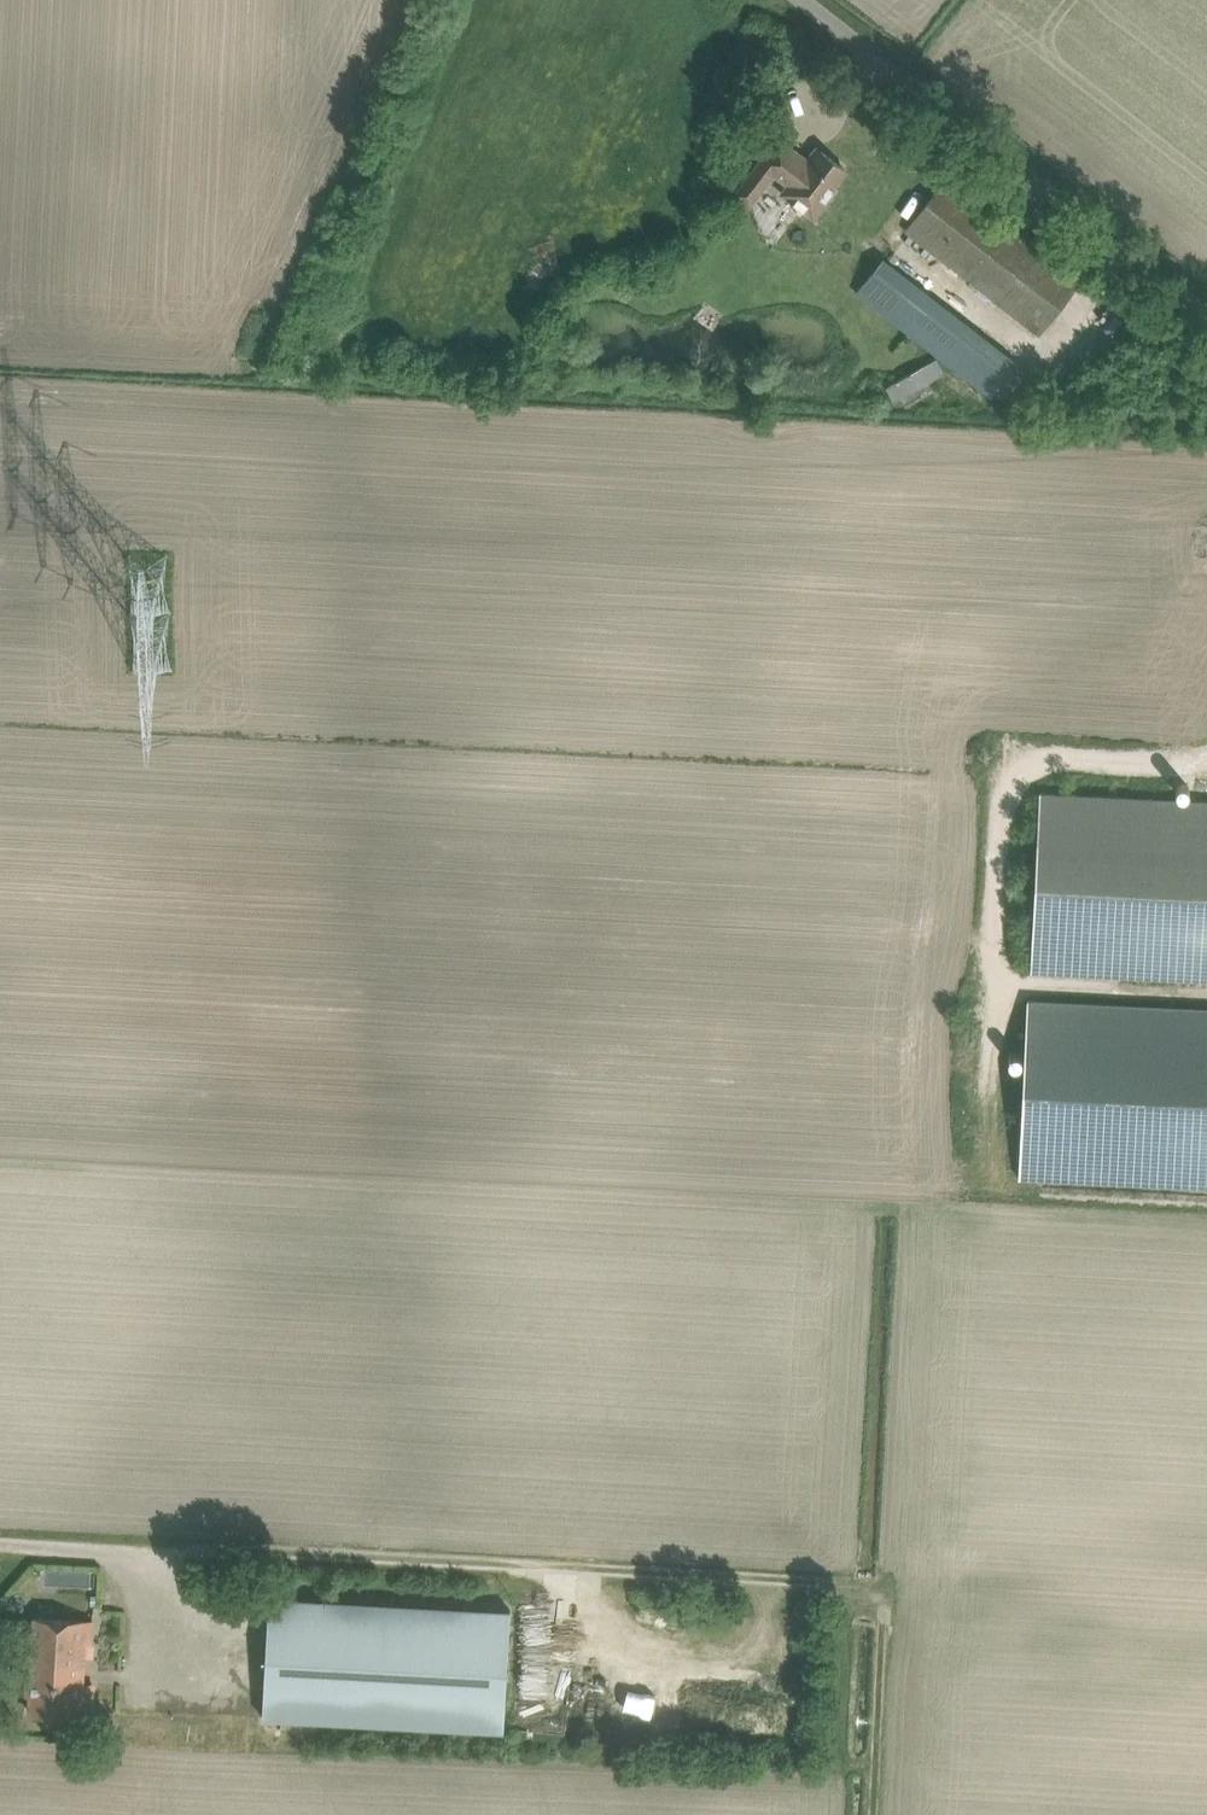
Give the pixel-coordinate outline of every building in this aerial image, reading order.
[(812,163),(792,148),(774,171),(794,186),(788,194),(812,212),(845,169),(822,151),(812,163)] [(756,168),(736,193),(750,205),(770,179),(756,168)] [(905,230),(1040,335),(1083,279),(949,174),(905,230)] [(857,293),(992,399),(1020,363),(954,311),(942,302),(885,257),(857,293)] [(1037,971),(1206,980),(1206,802),(1046,794),(1037,971)] [(1028,999),(1020,1178),(1206,1187),(1206,1007),(1028,999)] [(260,1714),(505,1731),(514,1609),(268,1592),(260,1714)] [(32,1712),(56,1713),(85,1715),(89,1646),(91,1646),(93,1622),(35,1618),(31,1695),(32,1695),(32,1712)]
